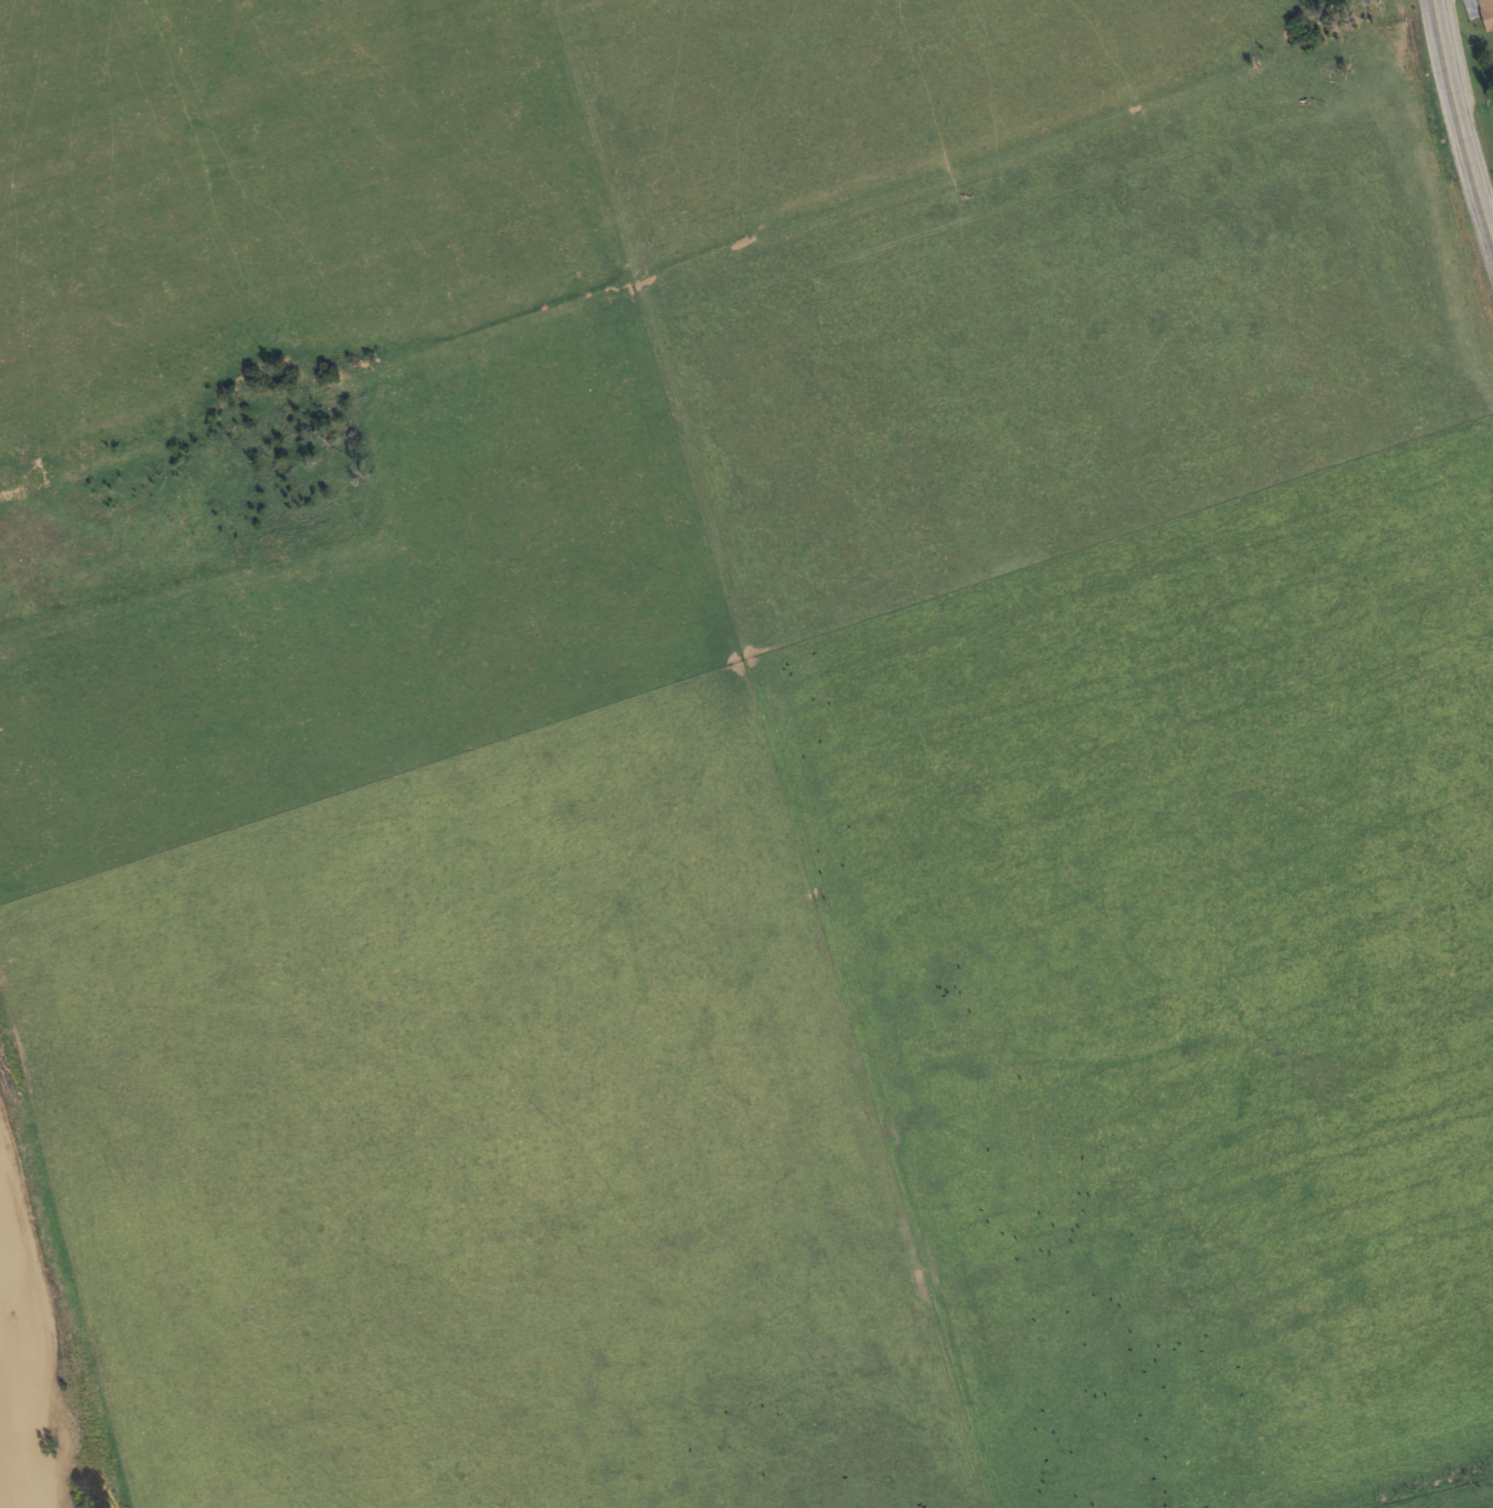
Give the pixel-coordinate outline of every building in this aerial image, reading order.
[(1487,33),(1492,31),(1492,0),(1477,0),(1487,33)]
